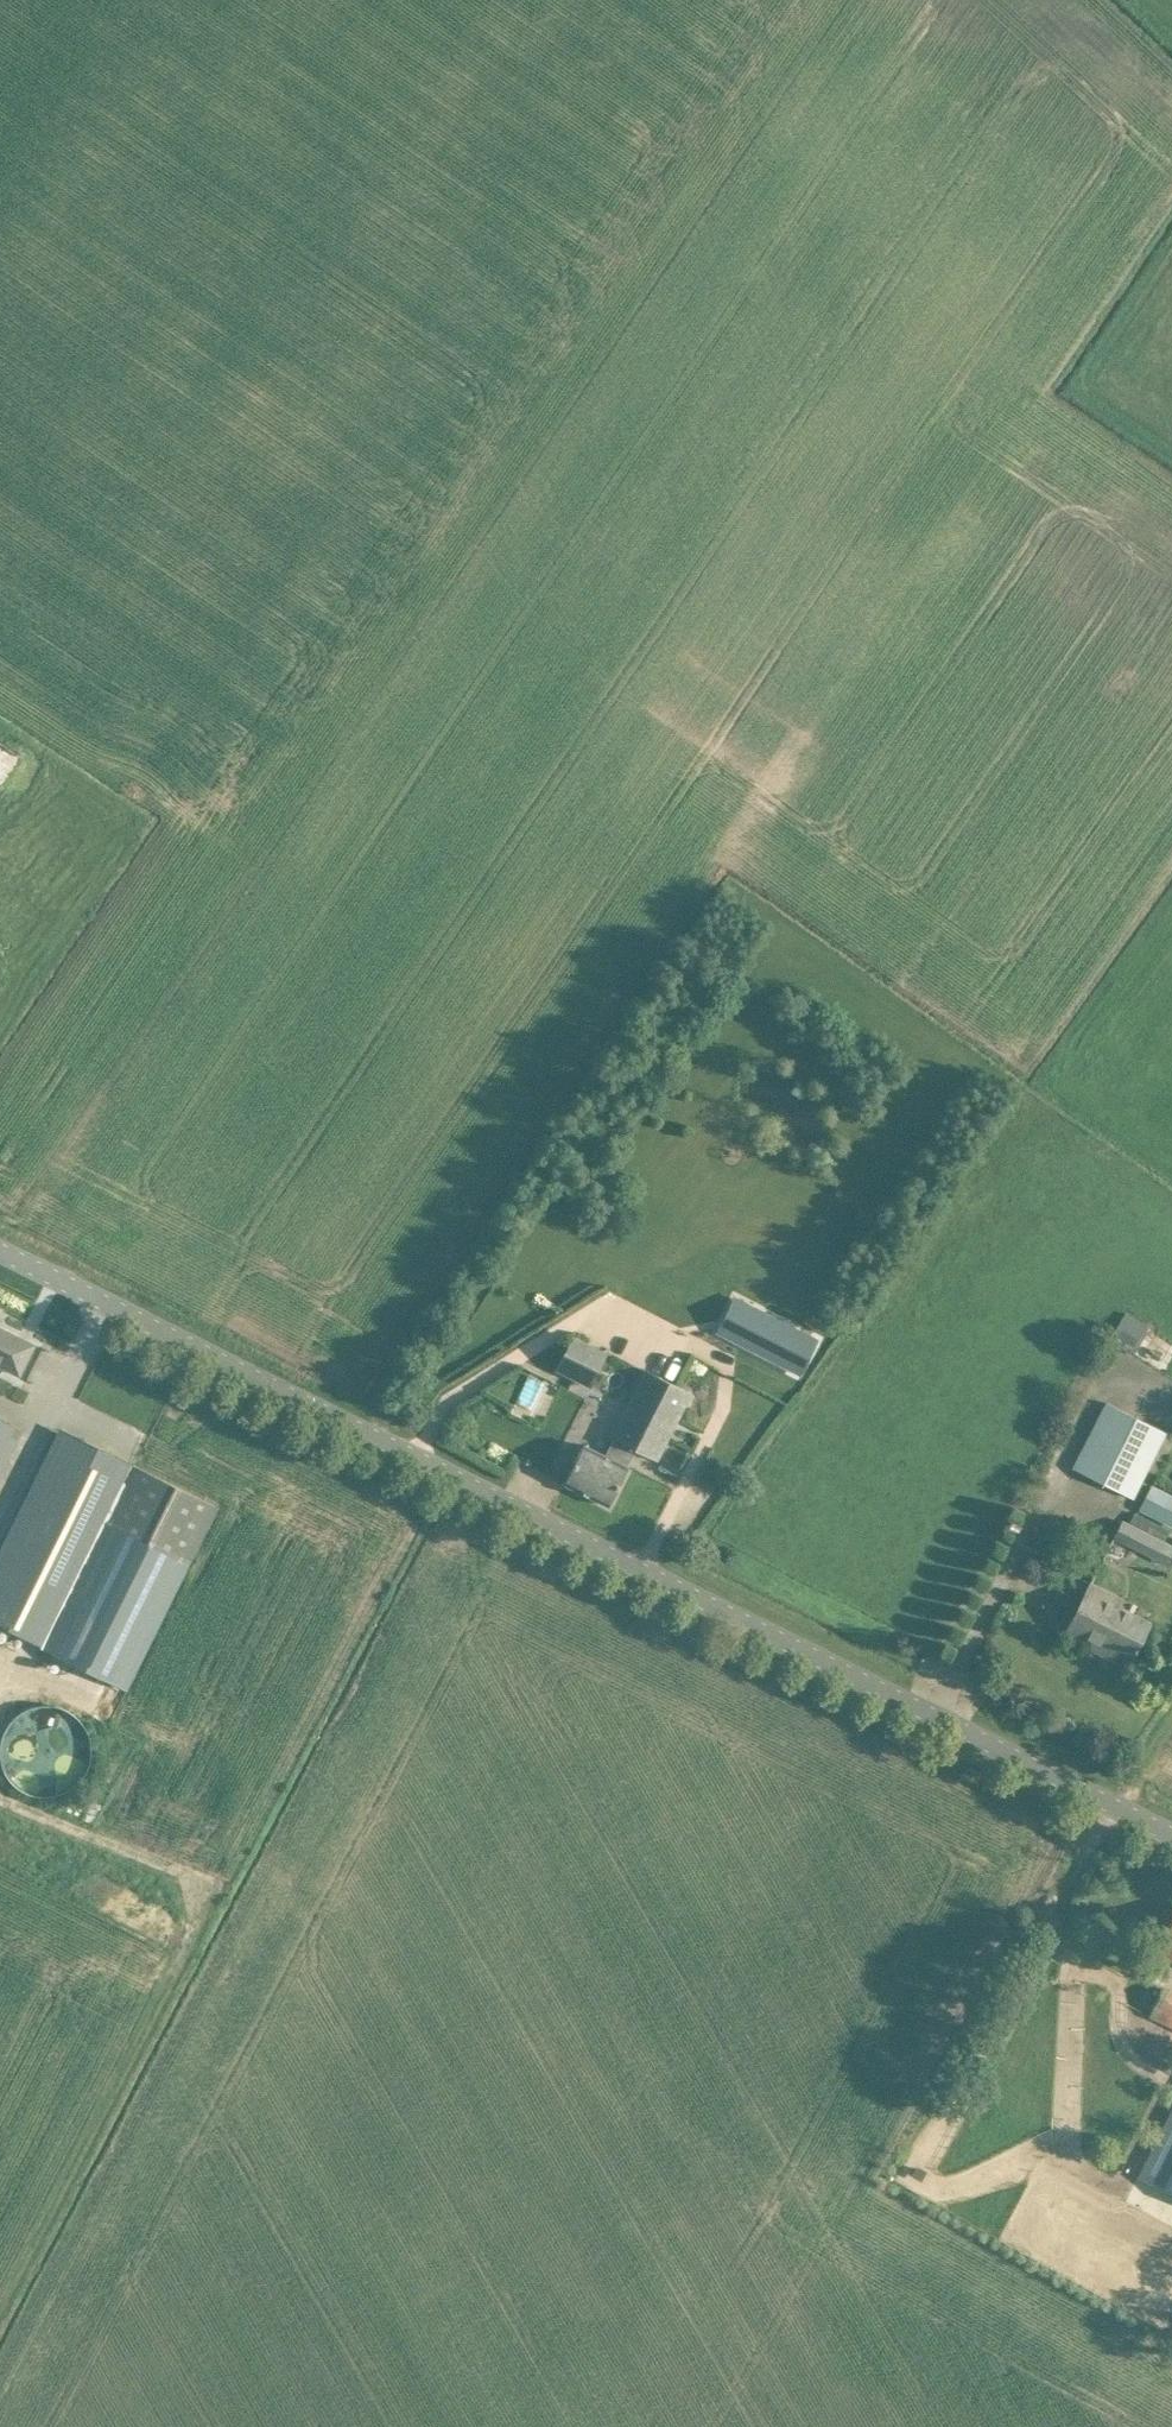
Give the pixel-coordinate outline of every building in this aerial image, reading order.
[(753,1307),(735,1341),(798,1373),(815,1339),(753,1307)] [(1135,1354),(1154,1329),(1131,1311),(1112,1336),(1135,1354)] [(34,1345),(0,1328),(0,1365),(20,1375),(34,1345)] [(573,1338),(556,1370),(590,1388),(608,1357),(573,1338)] [(584,1445),(575,1462),(564,1483),(609,1505),(628,1467),(627,1467),(636,1449),(657,1460),(691,1393),(647,1370),(612,1438),(613,1438),(605,1455),(584,1445)] [(1106,1402),(1073,1467),(1133,1498),(1166,1432),(1106,1402)] [(17,1429),(0,1420),(0,1464),(17,1429)] [(0,1558),(0,1625),(42,1646),(41,1647),(126,1689),(206,1527),(217,1506),(135,1465),(86,1441),(78,1457),(55,1447),(45,1468),(0,1558)] [(1152,1483),(1140,1508),(1157,1516),(1169,1491),(1152,1483)] [(1123,1519),(1113,1538),(1156,1558),(1165,1541),(1165,1540),(1164,1540),(1128,1521),(1123,1519)] [(1090,1584),(1076,1612),(1065,1634),(1128,1665),(1149,1623),(1118,1607),(1122,1600),(1090,1584)] [(82,1748),(84,1715),(27,1711),(23,1784),(53,1786),(53,1774),(80,1775),(81,1748),(82,1748)] [(1170,1922),(1156,1952),(1171,1960),(1171,1918),(1170,1922)] [(1150,2014),(1171,2025),(1171,1991),(1163,1987),(1150,2014)] [(1152,2183),(1171,2193),(1171,2143),(1152,2183)]
